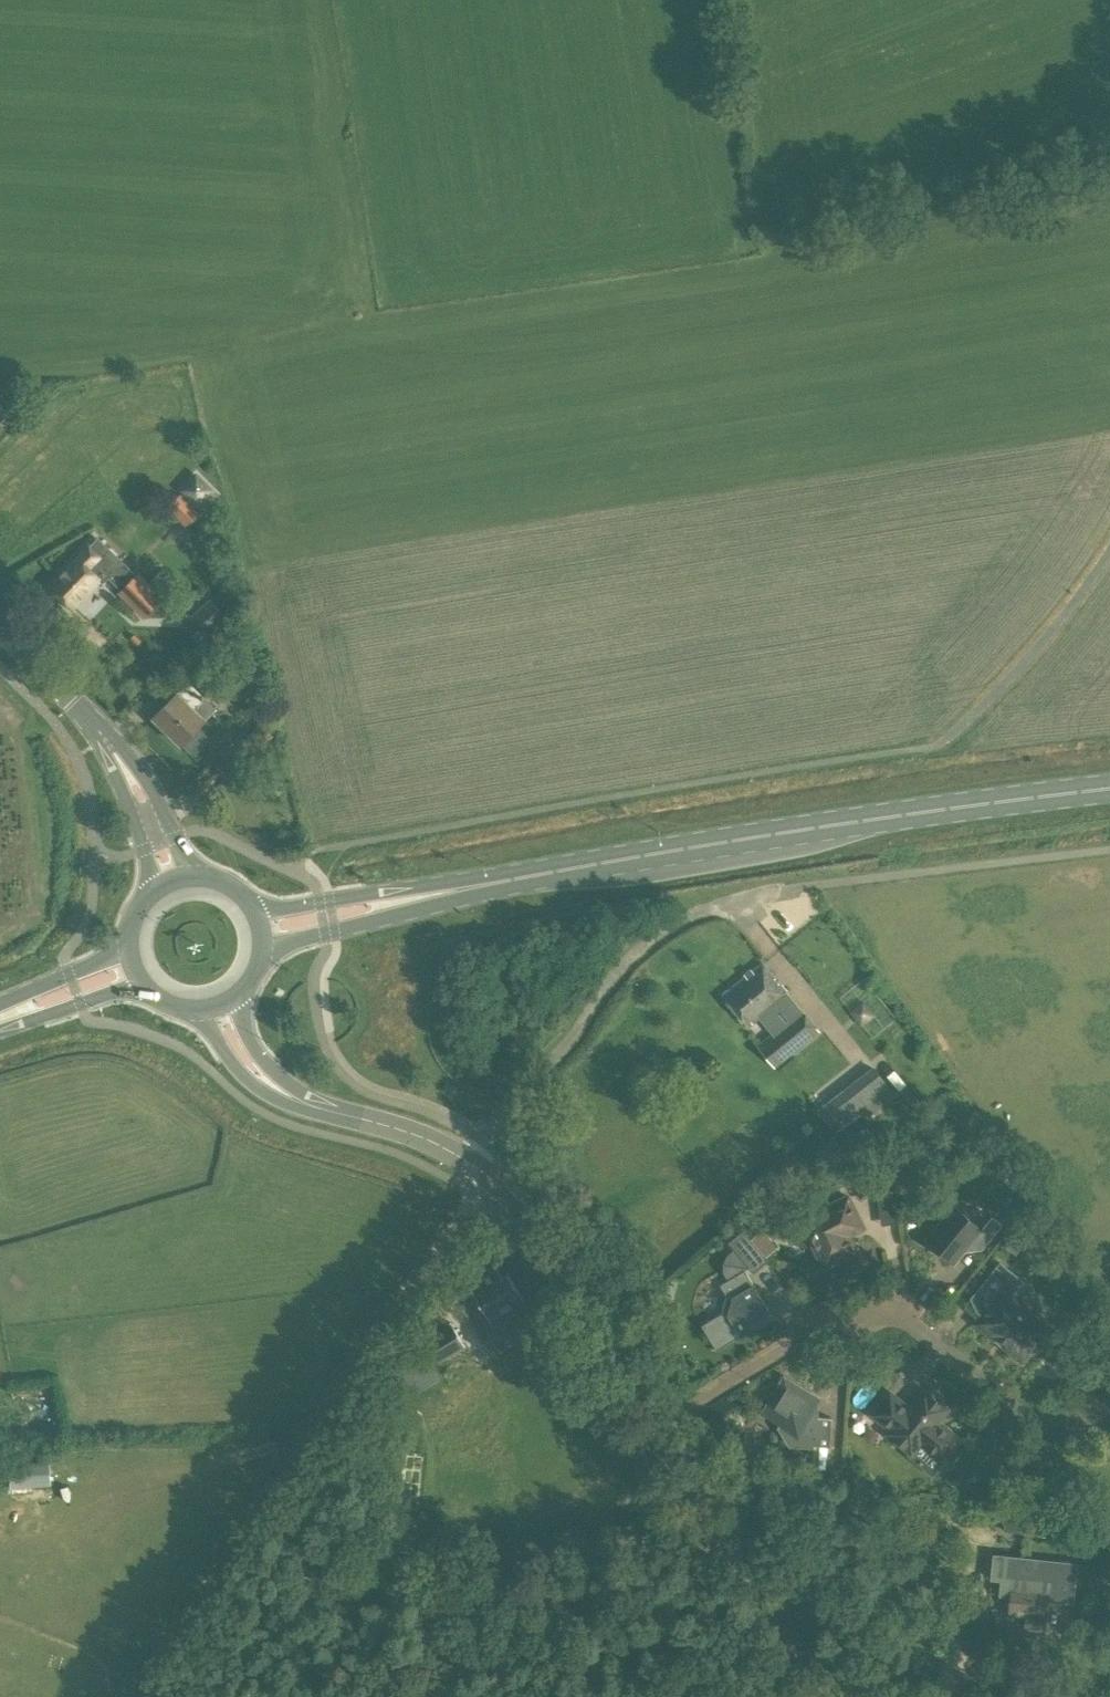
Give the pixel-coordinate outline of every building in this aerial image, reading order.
[(185,527),(199,513),(180,494),(166,508),(185,527)] [(89,546),(52,586),(73,605),(98,579),(102,583),(108,578),(120,590),(136,574),(109,548),(100,557),(89,546)] [(144,619),(165,598),(138,572),(136,574),(120,590),(118,593),(144,619)] [(210,599),(184,622),(200,640),(225,618),(226,617),(210,599)] [(181,743),(215,708),(188,682),(154,717),(181,743)] [(801,1010),(763,964),(725,995),(749,1024),(769,1008),(783,1025),(801,1010)] [(875,1014),(863,999),(848,1010),(861,1026),(875,1014)] [(857,1139),(873,1126),(867,1119),(896,1096),(873,1066),(843,1090),(862,1115),(848,1126),(857,1139)] [(762,1195),(788,1175),(777,1161),(751,1181),(762,1195)] [(881,1225),(896,1224),(892,1191),(877,1193),(881,1225)] [(823,1268),(855,1252),(847,1236),(863,1228),(847,1197),(800,1220),(823,1268)] [(982,1228),(955,1205),(927,1240),(954,1262),(973,1240),(983,1249),(1003,1224),(993,1215),(982,1228)] [(1022,1223),(1012,1235),(1024,1244),(1045,1261),(1054,1250),(1022,1223)] [(753,1272),(764,1263),(767,1260),(743,1230),(729,1242),(753,1272)] [(1035,1353),(1038,1351),(1041,1348),(1042,1343),(1041,1341),(1040,1338),(1048,1328),(1014,1299),(1027,1283),(999,1262),(980,1287),(994,1299),(976,1321),(1022,1359),(1028,1352),(1035,1353)] [(496,1267),(469,1284),(471,1289),(456,1299),(484,1343),(522,1320),(513,1307),(524,1300),(505,1269),(499,1272),(496,1267)] [(715,1350),(771,1317),(744,1270),(719,1285),(725,1295),(721,1313),(700,1325),(715,1350)] [(416,1343),(431,1367),(465,1346),(450,1322),(416,1343)] [(831,1447),(832,1418),(819,1417),(811,1412),(819,1399),(784,1378),(763,1413),(783,1425),(781,1428),(791,1444),(813,1446),(812,1469),(826,1469),(827,1446),(831,1447)] [(934,1392),(930,1393),(924,1388),(909,1407),(890,1392),(872,1414),(891,1429),(888,1433),(900,1443),(908,1433),(943,1461),(961,1439),(938,1420),(948,1408),(943,1403),(944,1400),(942,1396),(938,1393),(934,1392)] [(11,1488),(51,1484),(49,1461),(9,1465),(11,1488)] [(1057,1523),(1005,1516),(1003,1531),(1055,1538),(1057,1523)] [(993,1555),(990,1579),(1013,1582),(1010,1614),(1028,1616),(1027,1628),(1044,1629),(1047,1601),(1073,1604),(1077,1563),(993,1555)]
